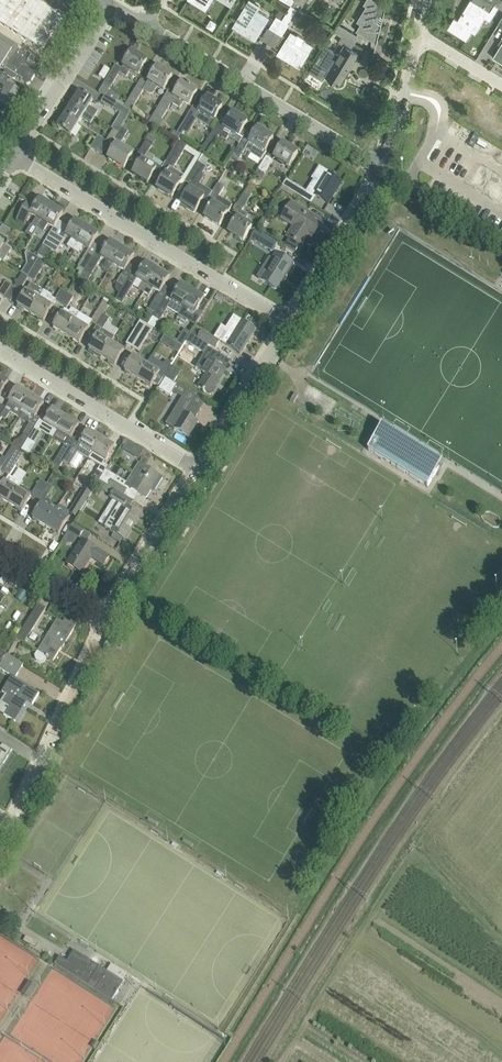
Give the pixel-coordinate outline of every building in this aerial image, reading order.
[(42,50),(50,38),(54,41),(68,19),(63,16),(38,0),(0,0),(0,24),(42,50)] [(205,8),(211,0),(192,0),(205,8)] [(249,0),(237,21),(241,23),(238,28),(255,38),(263,24),(253,17),(260,6),(249,0)] [(291,4),(297,8),(302,0),(293,0),(291,4)] [(356,21),(360,23),(356,30),(376,42),(376,43),(382,23),(381,23),(377,21),(381,15),(382,17),(383,17),(386,6),(383,5),(383,4),(377,0),(373,0),(369,7),(366,5),(356,21)] [(475,1),(473,0),(470,0),(458,19),(454,17),(447,28),(466,39),(471,31),(475,33),(481,24),(477,22),(481,15),(490,20),(498,6),(501,9),(501,0),(476,0),(475,1)] [(297,8),(291,4),(275,31),(282,35),(288,24),(297,8)] [(276,15),(269,27),(275,31),(282,19),(276,15)] [(333,30),(354,43),(353,42),(357,35),(338,23),(333,30)] [(325,75),(339,83),(349,67),(351,68),(355,61),(353,59),(357,53),(351,49),(354,43),(333,30),(333,31),(341,36),(338,41),(343,45),(337,54),(324,46),(313,64),(320,68),(322,64),(329,69),(325,75)] [(291,32),(281,48),(286,51),(283,56),(299,66),(312,45),(304,40),(300,46),(294,43),(298,36),(291,32)] [(32,55),(29,56),(21,50),(19,51),(18,47),(19,46),(0,35),(0,68),(7,72),(5,75),(13,80),(17,79),(27,84),(30,84),(36,74),(36,70),(33,69),(32,66),(35,65),(38,61),(37,58),(32,55)] [(109,35),(102,46),(106,49),(113,38),(109,35)] [(493,57),(501,63),(501,42),(493,57)] [(139,75),(147,61),(132,51),(119,73),(126,77),(131,70),(139,75)] [(109,70),(105,67),(99,76),(104,79),(109,70)] [(172,76),(157,67),(149,80),(146,84),(140,80),(123,108),(131,113),(144,91),(149,94),(153,93),(158,86),(164,90),(172,76)] [(109,91),(118,75),(112,71),(99,92),(105,96),(115,102),(119,97),(109,91)] [(0,82),(0,83),(0,92),(3,94),(0,100),(0,103),(13,110),(22,96),(0,82)] [(175,93),(169,90),(149,122),(157,127),(171,105),(179,110),(184,102),(189,105),(197,91),(188,86),(188,87),(182,83),(175,93)] [(93,101),(79,92),(72,104),(94,118),(98,111),(89,106),(93,101)] [(116,103),(115,102),(105,96),(101,101),(113,108),(116,103)] [(214,121),(222,106),(207,97),(197,114),(191,110),(179,130),(182,132),(185,133),(187,128),(189,130),(195,119),(202,123),(206,116),(214,121)] [(72,104),(65,115),(78,124),(82,118),(91,124),(94,118),(72,104)] [(239,136),(248,122),(233,113),(227,122),(226,121),(221,129),(216,126),(205,144),(211,149),(219,136),(226,140),(232,131),(239,136)] [(71,136),(78,124),(65,115),(57,127),(71,136)] [(104,139),(96,151),(102,155),(111,140),(115,139),(122,128),(121,127),(118,132),(113,129),(106,141),(104,139)] [(128,131),(122,128),(115,139),(121,143),(128,131)] [(273,138),(258,128),(247,145),(241,141),(229,161),(236,165),(245,150),(262,160),(266,152),(265,151),(270,144),(271,144),(273,140),(272,139),(273,138)] [(98,136),(90,148),(96,151),(104,139),(98,136)] [(146,140),(136,156),(142,159),(133,174),(148,183),(151,177),(155,179),(162,168),(151,162),(154,156),(148,152),(153,144),(146,140)] [(117,143),(108,158),(124,168),(133,153),(117,143)] [(298,153),(283,143),(274,158),(289,167),(298,153)] [(176,145),(166,162),(171,165),(157,188),(172,197),(184,177),(172,169),(183,150),(176,145)] [(267,156),(259,170),(265,174),(274,161),(267,156)] [(184,198),(181,203),(187,207),(186,209),(194,213),(195,211),(195,212),(203,199),(204,197),(195,192),(200,184),(204,178),(204,175),(203,174),(207,168),(205,167),(198,163),(186,182),(191,186),(190,188),(184,198)] [(310,188),(308,190),(314,194),(314,195),(316,197),(328,204),(342,182),(336,178),(336,177),(334,176),(334,177),(328,173),(326,171),(318,182),(315,180),(310,188)] [(286,180),(282,186),(302,198),(306,192),(292,184),(286,180)] [(213,203),(204,217),(219,226),(228,212),(227,212),(232,204),(219,197),(224,188),(218,184),(210,197),(215,200),(214,203),(213,203)] [(250,184),(237,204),(243,208),(255,187),(250,184)] [(37,228),(51,206),(47,203),(49,201),(41,197),(40,199),(29,216),(22,211),(17,219),(25,224),(31,214),(36,217),(32,225),(37,228)] [(311,226),(317,230),(323,221),(291,202),(281,218),(293,226),(285,238),(290,240),(285,247),(296,254),(297,253),(295,252),(299,245),(300,245),(301,245),(300,244),(311,226)] [(63,213),(51,206),(37,228),(43,232),(48,225),(54,228),(63,213)] [(229,232),(243,241),(252,226),(245,222),(249,215),(242,210),(229,232)] [(72,250),(86,227),(75,220),(66,235),(71,239),(66,246),(72,250)] [(98,235),(86,227),(72,250),(79,254),(83,246),(89,250),(98,235)] [(48,249),(57,235),(51,232),(43,245),(48,249)] [(260,232),(255,241),(273,252),(278,243),(260,232)] [(16,239),(10,235),(7,239),(13,243),(16,239)] [(64,240),(57,235),(48,249),(56,253),(64,240)] [(11,249),(4,245),(4,244),(0,242),(0,259),(4,261),(11,249)] [(112,263),(121,249),(110,242),(101,257),(107,260),(102,268),(108,271),(112,263)] [(126,251),(121,249),(112,263),(125,271),(134,256),(133,256),(134,253),(127,249),(126,251)] [(78,266),(84,270),(94,254),(88,250),(78,266)] [(22,273),(28,276),(39,258),(26,251),(24,254),(26,264),(21,272),(22,273)] [(294,263),(276,252),(272,259),(274,261),(262,281),(275,289),(284,275),(286,276),(294,263)] [(94,254),(84,270),(77,281),(92,291),(94,288),(86,282),(101,258),(94,254)] [(45,262),(39,258),(28,276),(28,277),(28,278),(34,282),(45,262)] [(147,261),(146,264),(145,263),(136,278),(142,282),(138,289),(143,292),(156,270),(153,268),(155,266),(147,261)] [(161,273),(156,270),(143,292),(149,296),(153,289),(160,293),(169,278),(168,277),(170,275),(163,270),(161,273)] [(28,277),(28,276),(22,273),(14,286),(18,289),(20,290),(28,278),(28,277)] [(121,274),(117,282),(123,285),(127,278),(121,274)] [(123,285),(112,303),(119,307),(134,282),(127,278),(123,285)] [(12,285),(6,281),(0,290),(0,295),(5,298),(12,285)] [(5,298),(11,301),(18,289),(14,286),(12,285),(5,298)] [(178,315),(192,292),(181,285),(172,299),(166,296),(164,300),(162,299),(152,316),(153,316),(155,313),(162,317),(167,308),(178,315)] [(43,291),(39,298),(30,313),(43,321),(55,301),(60,304),(67,292),(61,288),(54,299),(51,297),(52,296),(43,291)] [(26,291),(17,305),(30,313),(39,298),(26,291)] [(74,296),(67,292),(60,304),(67,308),(74,296)] [(203,301),(204,299),(192,292),(178,315),(195,326),(208,304),(203,301)] [(147,313),(152,316),(162,299),(158,296),(149,310),(147,313)] [(98,324),(103,315),(110,305),(103,301),(91,320),(79,313),(66,335),(79,343),(91,323),(97,326),(98,324)] [(235,305),(231,311),(240,316),(243,311),(235,305)] [(62,312),(53,327),(66,335),(79,313),(71,308),(69,312),(64,309),(62,313),(62,312)] [(98,324),(103,327),(108,318),(103,315),(98,324)] [(132,347),(146,323),(140,320),(126,344),(132,347)] [(255,329),(241,320),(226,345),(240,354),(255,329)] [(153,327),(146,323),(132,347),(138,352),(153,327)] [(183,346),(186,342),(191,334),(191,333),(185,329),(177,342),(183,346)] [(202,330),(197,338),(209,346),(215,349),(220,341),(202,330)] [(93,355),(100,359),(110,342),(98,334),(89,349),(94,353),(93,355)] [(223,357),(208,348),(209,346),(197,338),(191,334),(186,342),(204,353),(196,367),(206,374),(198,387),(210,394),(225,370),(218,365),(223,357)] [(168,346),(172,340),(165,335),(161,342),(168,346)] [(102,357),(115,365),(124,350),(110,342),(100,359),(101,360),(102,357)] [(54,348),(50,357),(67,363),(70,354),(54,348)] [(134,356),(125,371),(137,378),(146,363),(134,356)] [(150,357),(146,363),(137,378),(151,387),(157,377),(162,380),(164,377),(164,376),(171,366),(170,366),(171,364),(165,360),(163,364),(150,357)] [(171,366),(164,376),(173,381),(176,377),(179,371),(171,366)] [(0,377),(0,395),(8,382),(0,377)] [(173,383),(166,378),(159,389),(170,396),(177,385),(173,383)] [(17,417),(30,395),(18,387),(9,402),(7,406),(12,409),(9,413),(17,417)] [(36,416),(44,403),(30,395),(17,417),(29,424),(23,434),(29,438),(36,426),(41,419),(36,416)] [(194,419),(201,409),(182,397),(166,424),(174,429),(189,438),(198,422),(194,419)] [(57,431),(66,417),(53,409),(44,424),(57,431)] [(79,425),(66,417),(57,431),(70,440),(79,425)] [(428,487),(436,474),(442,464),(382,427),(368,450),(428,487)] [(88,458),(92,453),(101,438),(88,430),(85,436),(80,433),(71,448),(64,461),(70,465),(78,452),(88,458)] [(114,446),(101,438),(92,453),(105,461),(114,446)] [(128,442),(123,449),(131,454),(135,447),(128,442)] [(64,461),(71,448),(65,444),(52,465),(59,469),(64,461)] [(13,446),(5,459),(9,461),(10,462),(18,449),(13,446)] [(9,461),(3,472),(3,473),(8,476),(23,452),(18,449),(10,462),(9,461)] [(126,486),(146,498),(159,476),(139,464),(126,486)] [(93,476),(85,488),(93,492),(97,485),(100,480),(104,475),(107,469),(100,465),(93,476)] [(111,479),(104,475),(100,480),(106,484),(115,490),(124,495),(128,489),(112,478),(111,479)] [(0,489),(0,498),(9,504),(18,489),(23,481),(14,476),(13,478),(9,476),(6,482),(5,481),(0,489)] [(30,497),(18,489),(9,504),(22,512),(30,499),(35,502),(47,484),(40,480),(30,497)] [(97,485),(103,489),(106,484),(100,480),(97,485)] [(53,488),(47,484),(35,502),(41,505),(33,518),(46,526),(55,512),(57,508),(51,504),(50,501),(47,499),(53,488)] [(112,495),(115,490),(106,484),(103,489),(102,489),(112,495)] [(77,518),(93,492),(85,488),(85,489),(86,489),(71,514),(77,518)] [(110,531),(125,540),(140,516),(130,509),(135,502),(124,495),(115,490),(112,495),(110,498),(121,505),(118,511),(115,510),(104,527),(110,531)] [(57,508),(55,512),(46,526),(59,534),(70,516),(67,515),(69,512),(59,506),(57,508)] [(73,524),(69,532),(80,538),(84,531),(73,524)] [(104,565),(109,557),(81,540),(67,564),(81,573),(91,557),(104,565)] [(24,644),(46,608),(38,604),(17,639),(24,644)] [(22,611),(18,618),(25,622),(29,615),(22,611)] [(48,658),(53,661),(61,647),(62,648),(75,626),(65,620),(63,622),(57,619),(37,651),(36,651),(33,655),(34,659),(40,662),(44,661),(46,658),(48,659),(48,658)] [(123,643),(117,640),(114,646),(120,649),(123,643)] [(9,706),(4,715),(15,722),(28,701),(32,704),(39,693),(38,693),(38,694),(14,679),(24,664),(7,654),(0,666),(0,669),(11,676),(2,691),(8,695),(3,702),(9,706)] [(12,750),(1,743),(0,745),(0,769),(12,750)] [(112,1000),(116,994),(116,995),(118,991),(122,984),(106,973),(105,970),(74,950),(67,961),(60,956),(55,964),(96,990),(112,1000)]
